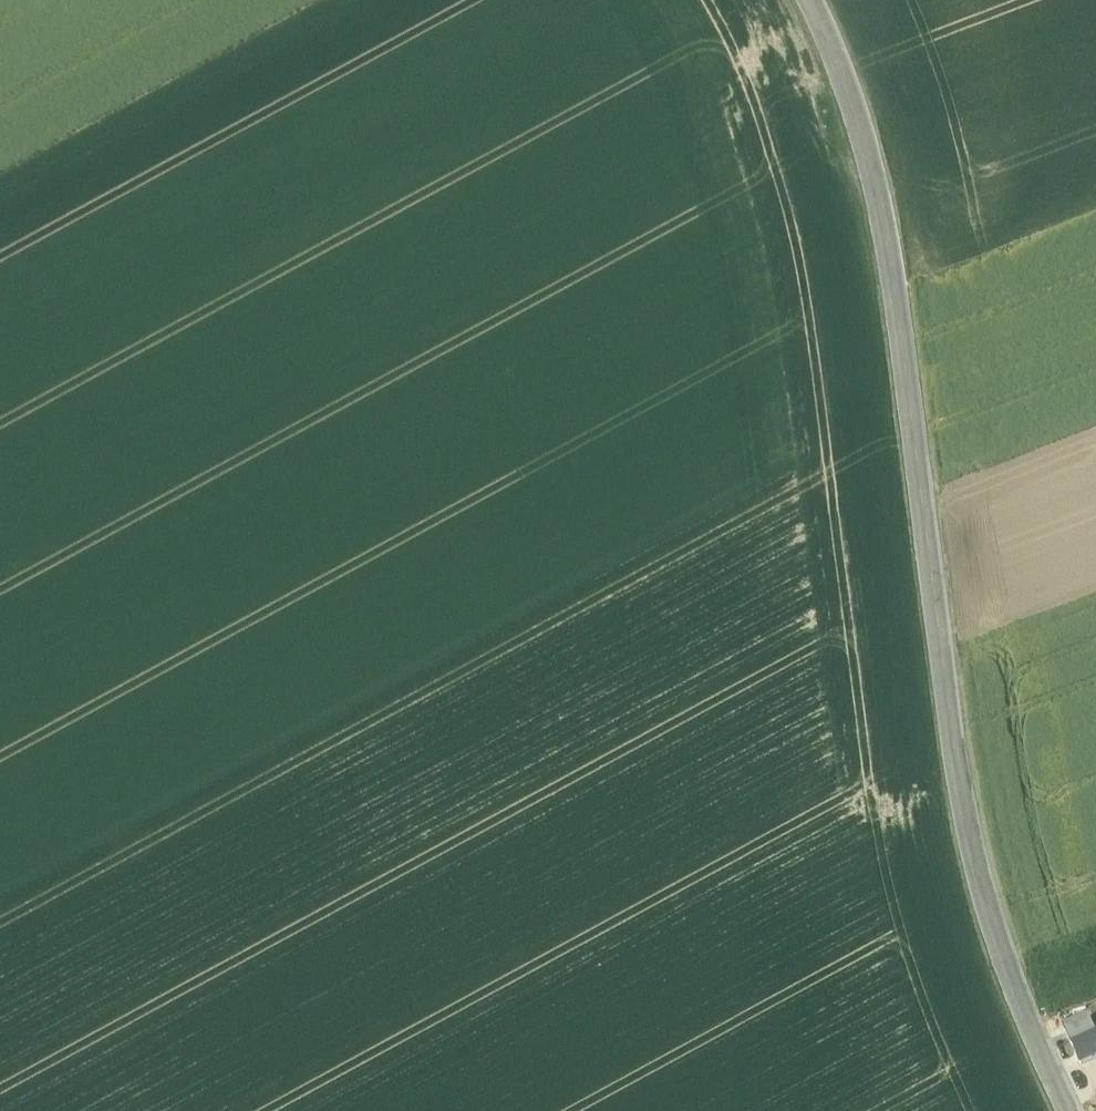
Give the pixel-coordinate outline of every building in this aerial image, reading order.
[(1095,1032),(1090,1021),(1066,1031),(1082,1065),(1095,1059),(1095,1031),(1095,1032)]
